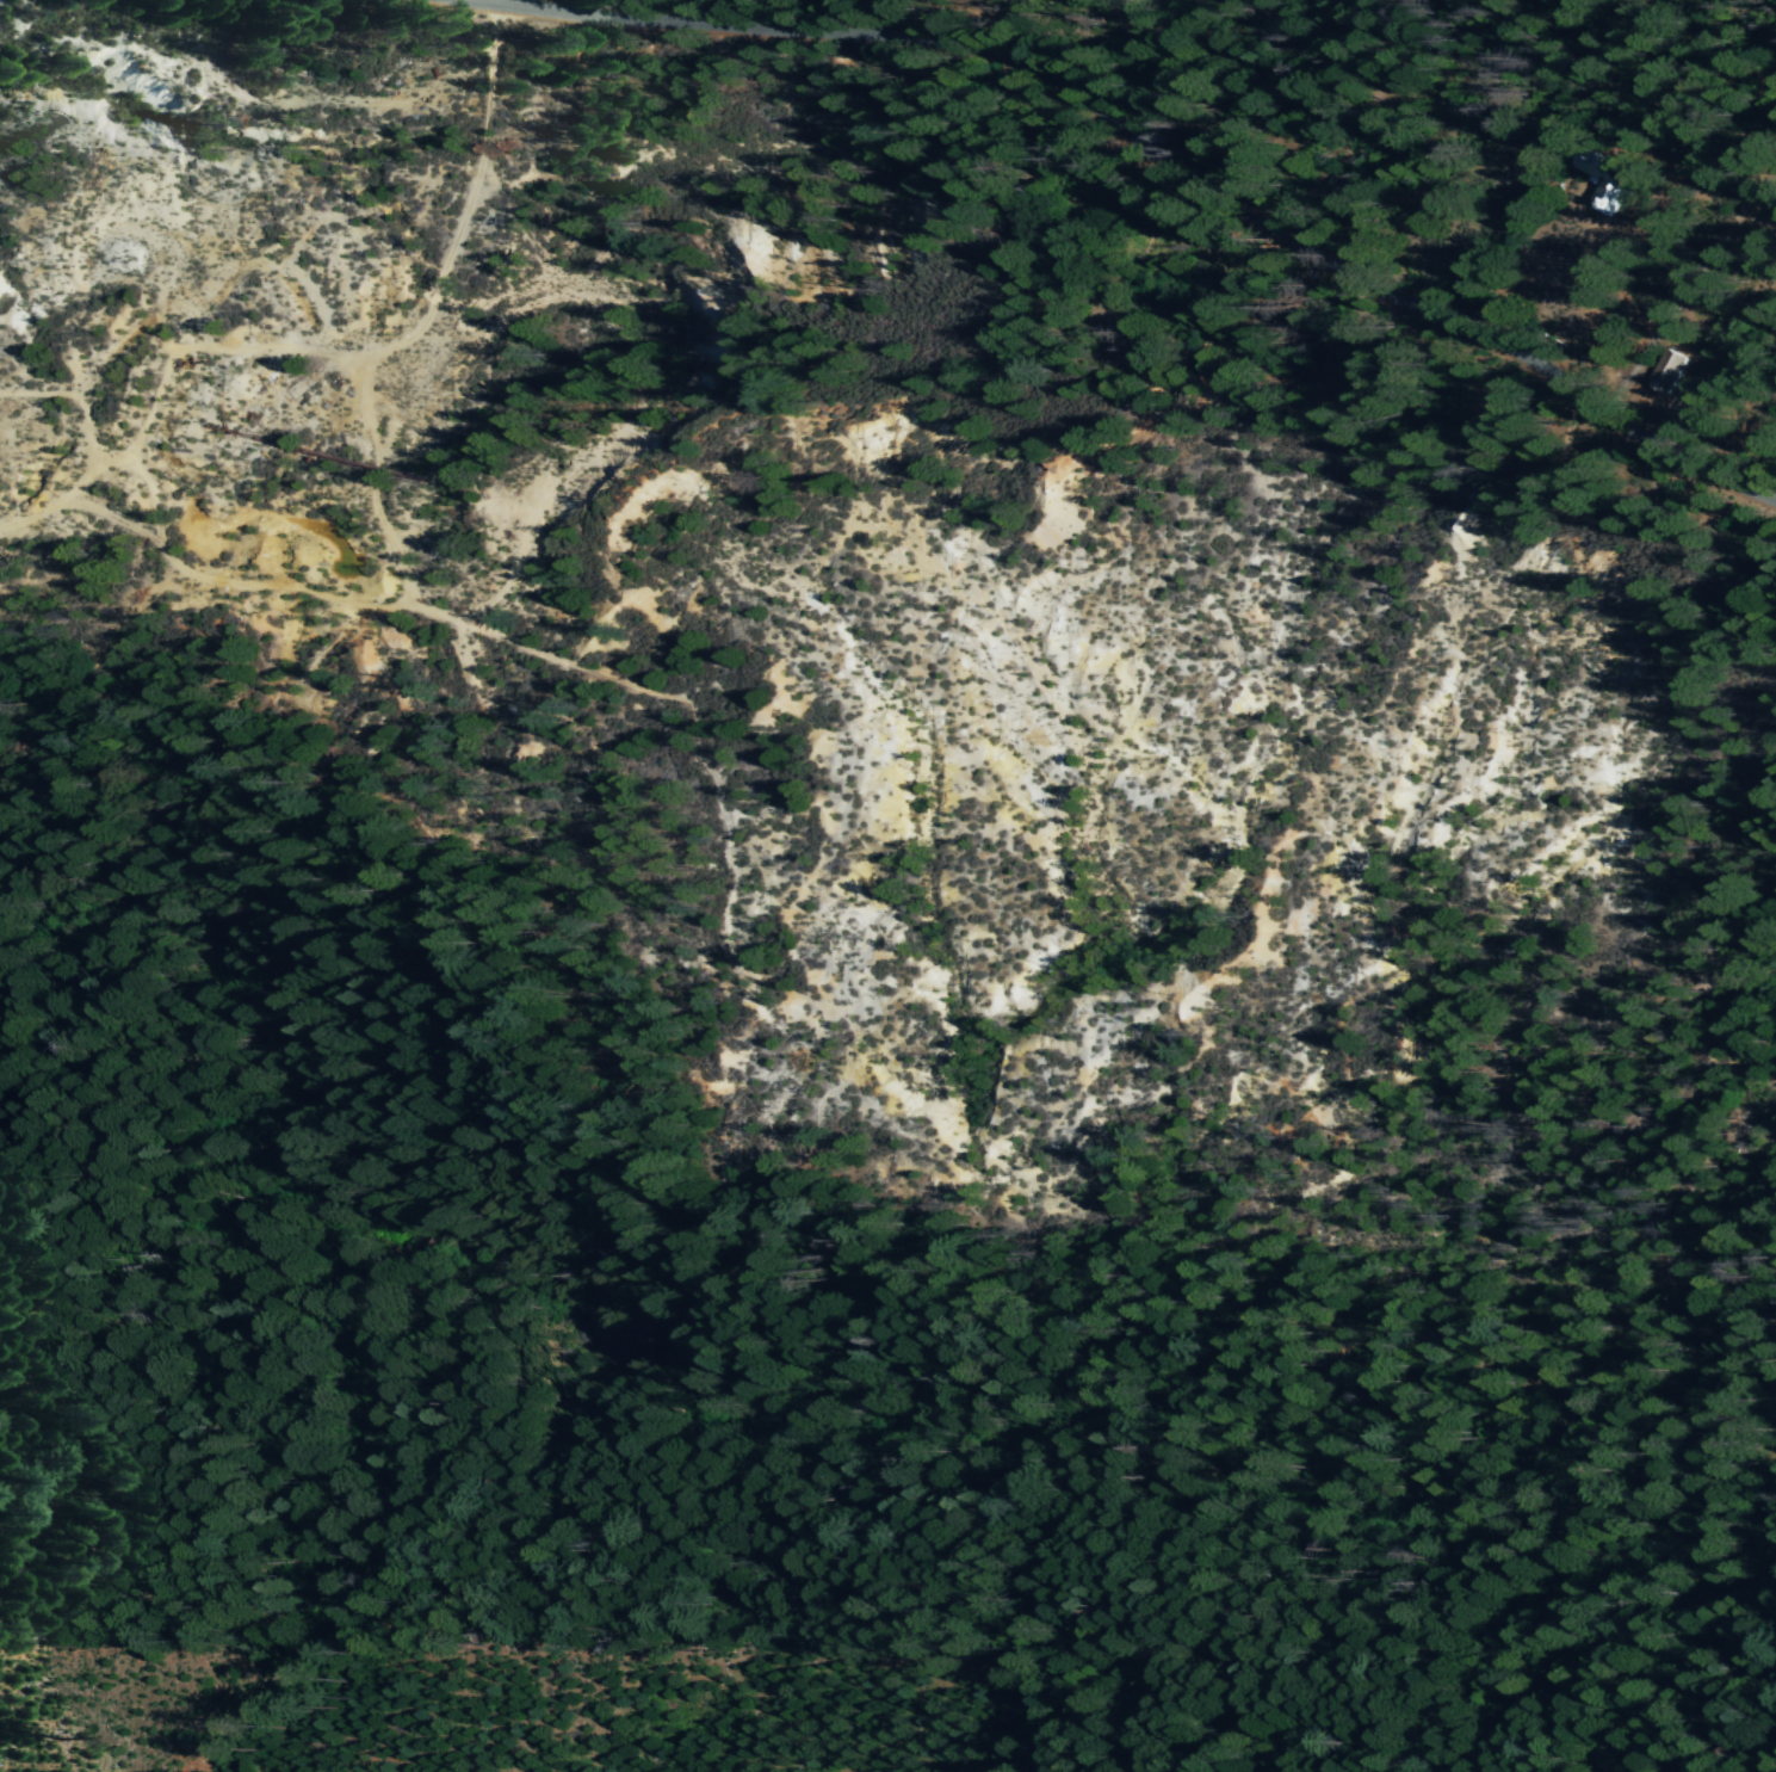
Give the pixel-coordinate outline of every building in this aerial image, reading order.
[(1684,359),(1664,347),(1642,383),(1663,395),(1684,359)]
